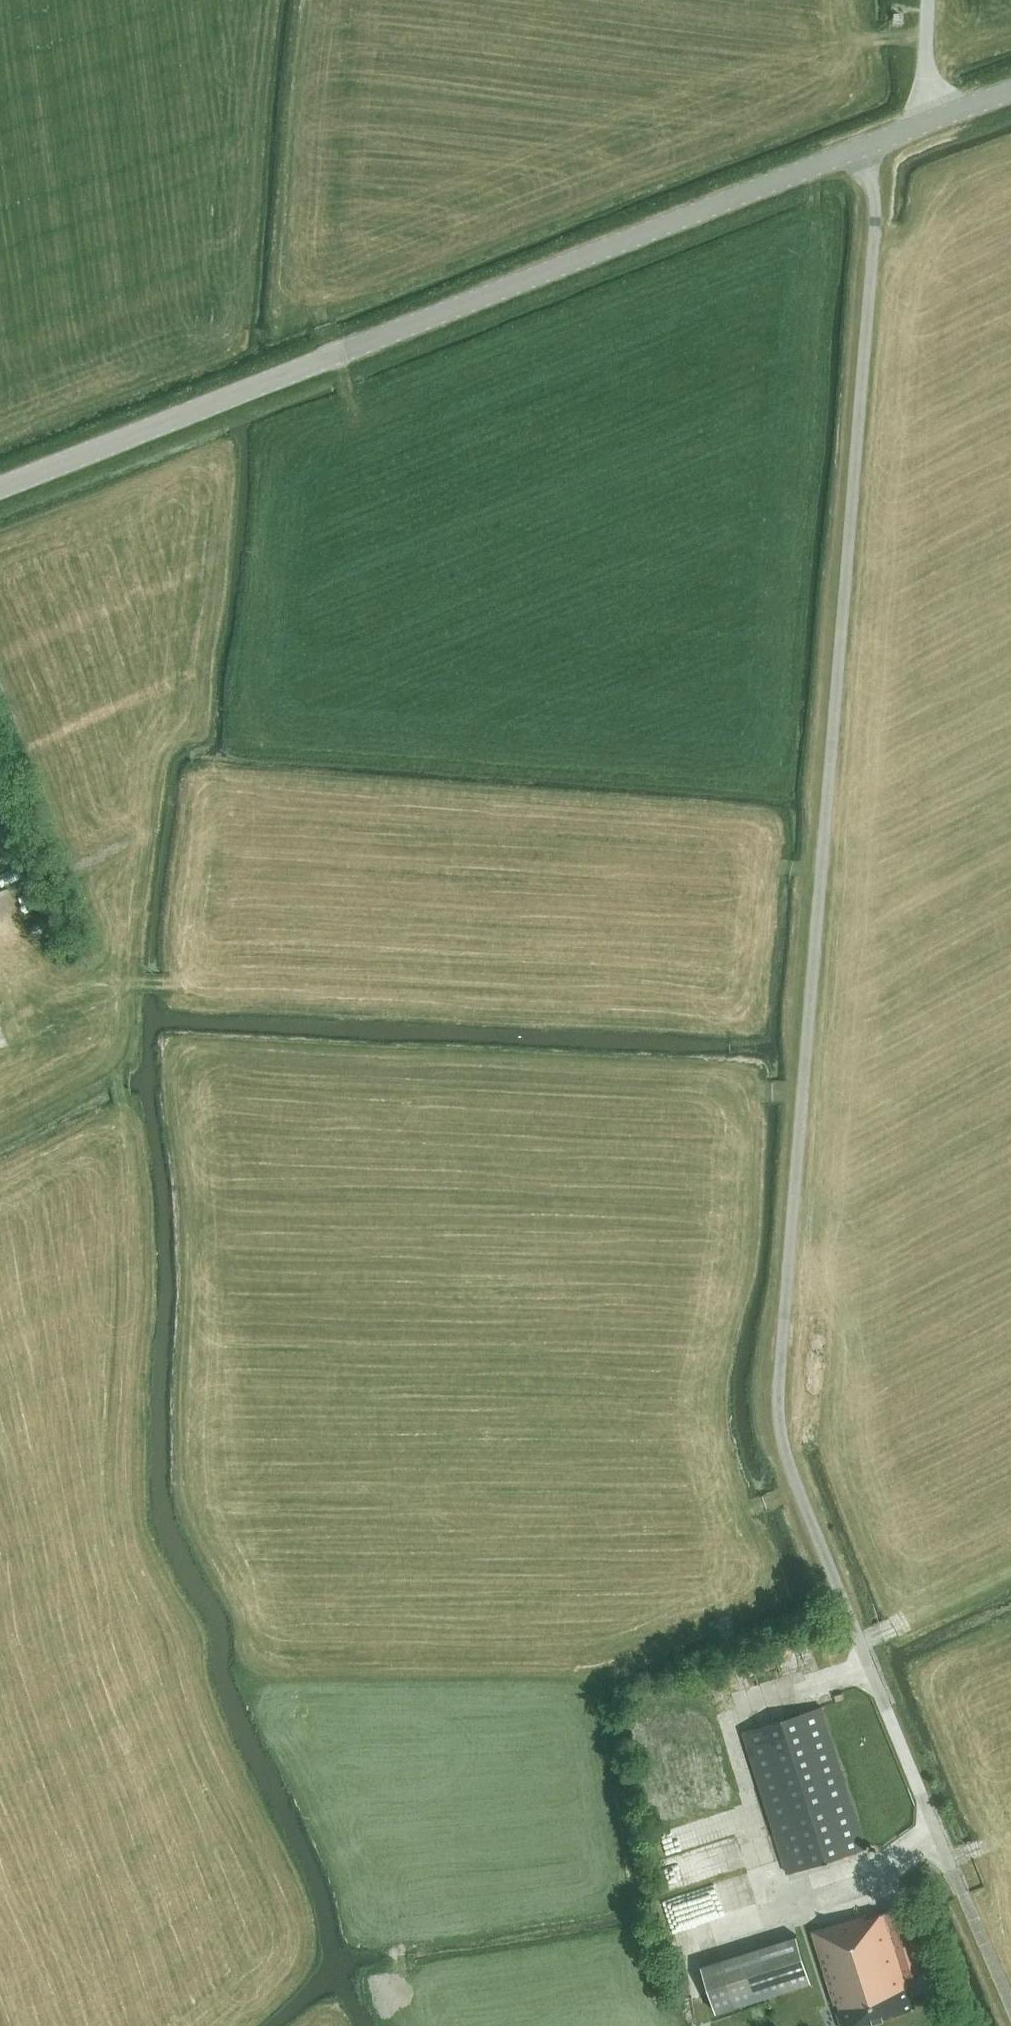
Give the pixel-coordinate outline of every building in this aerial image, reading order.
[(787,1871),(867,1846),(823,1706),(744,1730),(787,1871)] [(907,1975),(923,1970),(914,1941),(915,1941),(903,1904),(867,1915),(866,1912),(812,1929),(836,2005),(840,2004),(841,2008),(838,2009),(843,2025),(851,2025),(916,2005),(907,1975)] [(812,1980),(797,1933),(702,1963),(716,2010),(812,1980)]
